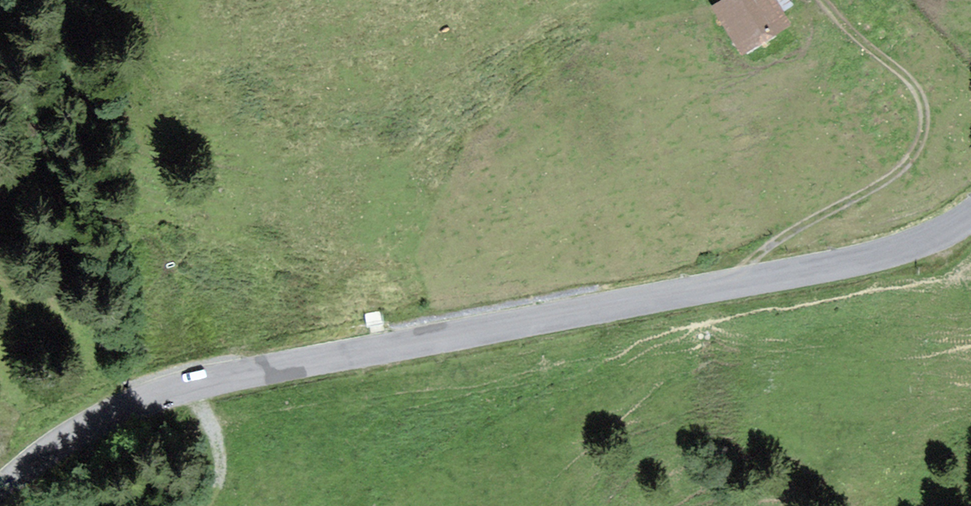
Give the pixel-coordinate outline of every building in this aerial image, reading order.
[(713,4),(742,56),(793,28),(777,0),(720,0),(713,4)]
